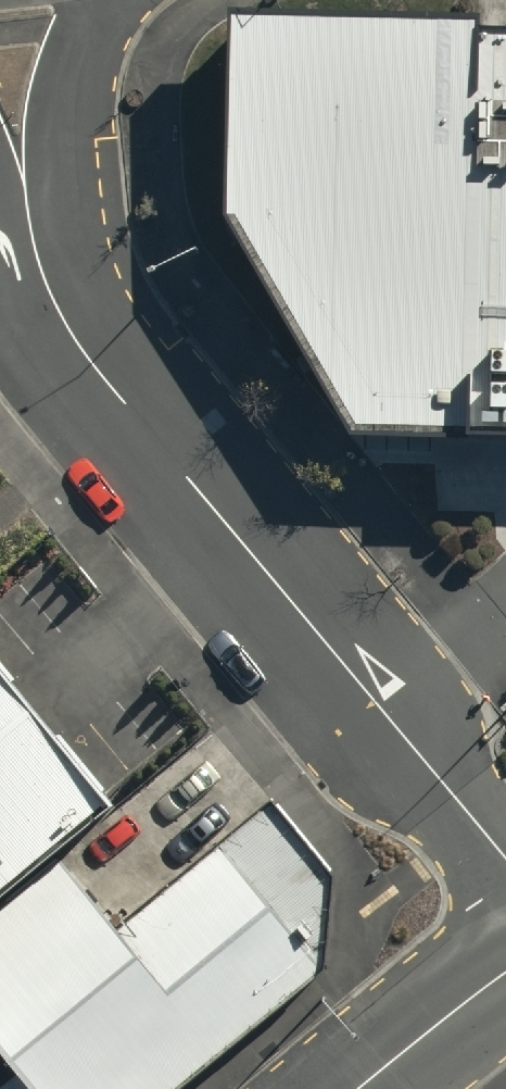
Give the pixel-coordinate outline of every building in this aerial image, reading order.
[(237,34),(232,232),(357,449),(505,451),(505,42),(237,34)] [(32,1088),(169,1088),(320,958),(219,844),(109,939),(44,865),(0,903),(0,1053),(32,1088)]
